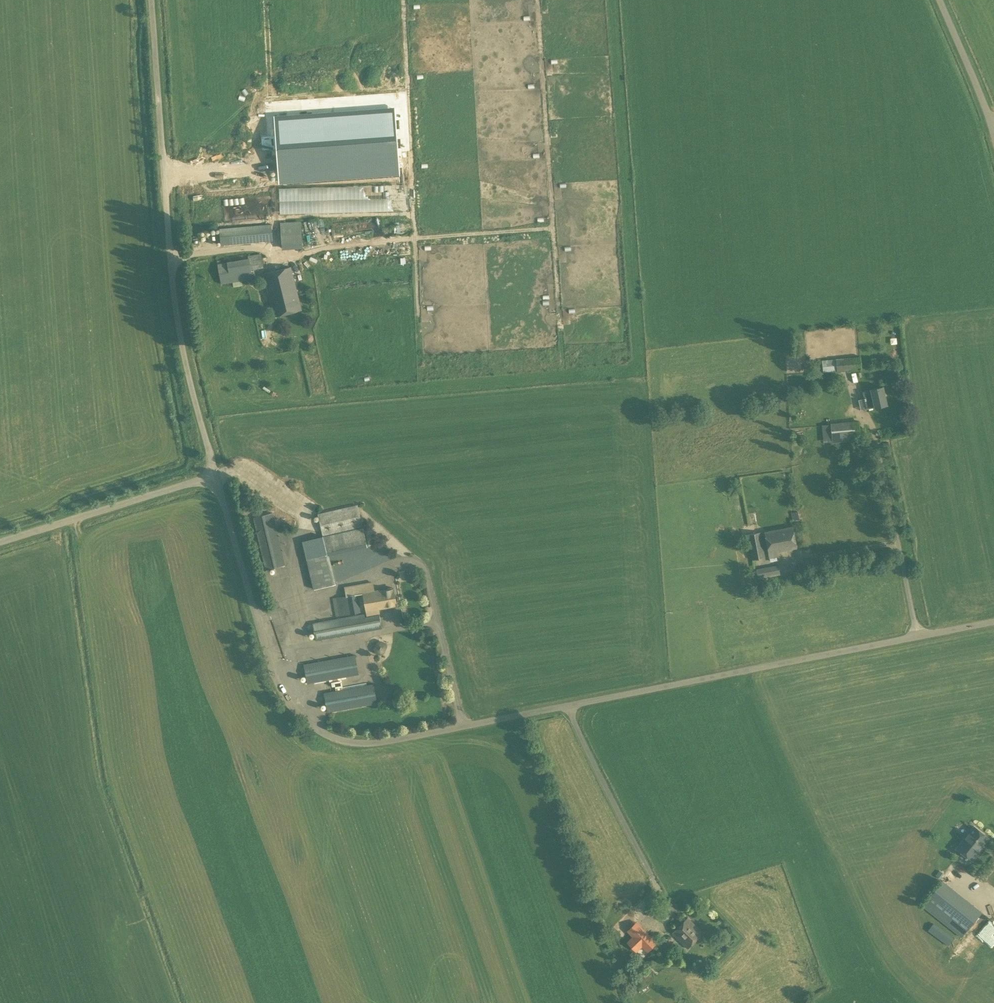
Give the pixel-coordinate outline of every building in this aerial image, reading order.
[(372,185),(280,188),(281,214),(409,209),(409,198),(373,199),(372,185)] [(271,223),(219,228),(221,245),(273,240),(271,223)] [(301,248),(300,223),(281,224),(282,249),(301,248)] [(247,256),(248,258),(217,263),(221,284),(253,279),(250,269),(263,267),(261,253),(247,256)] [(302,309),(291,266),(264,273),(275,316),(302,309)] [(823,372),(860,369),(859,357),(822,360),(823,372)] [(870,389),(870,390),(863,391),(866,409),(874,407),(874,408),(887,405),(883,386),(870,389)] [(832,442),(859,440),(858,421),(830,423),(832,442)] [(318,513),(323,536),(302,541),(314,589),(335,584),(328,555),(367,546),(357,504),(318,513)] [(273,512),(253,517),(266,569),(286,564),(273,512)] [(765,532),(770,557),(776,556),(775,551),(796,547),(792,527),(765,532)] [(765,557),(760,532),(747,535),(752,560),(765,557)] [(758,578),(780,574),(778,565),(756,569),(758,578)] [(345,587),(347,595),(332,598),(336,616),(360,612),(357,593),(363,592),(367,616),(379,614),(378,608),(396,605),(393,587),(374,591),(373,582),(345,587)] [(382,628),(379,614),(365,616),(364,613),(313,622),(316,640),(382,628)] [(359,674),(355,654),(304,664),(307,683),(359,674)] [(378,703),(373,683),(324,692),(327,712),(378,703)] [(980,857),(993,842),(993,833),(986,826),(984,829),(982,826),(979,831),(981,833),(969,847),(980,857)] [(981,911),(942,880),(922,905),(961,937),(981,911)] [(703,933),(695,925),(687,917),(672,932),(688,948),(703,933)] [(620,933),(630,925),(624,918),(614,926),(620,933)] [(928,930),(948,945),(953,938),(933,923),(928,930)] [(656,942),(642,927),(635,934),(638,938),(637,940),(638,941),(637,942),(647,951),(656,942)] [(635,961),(638,959),(644,953),(643,953),(644,951),(636,944),(636,945),(633,942),(627,948),(624,950),(635,961)]
